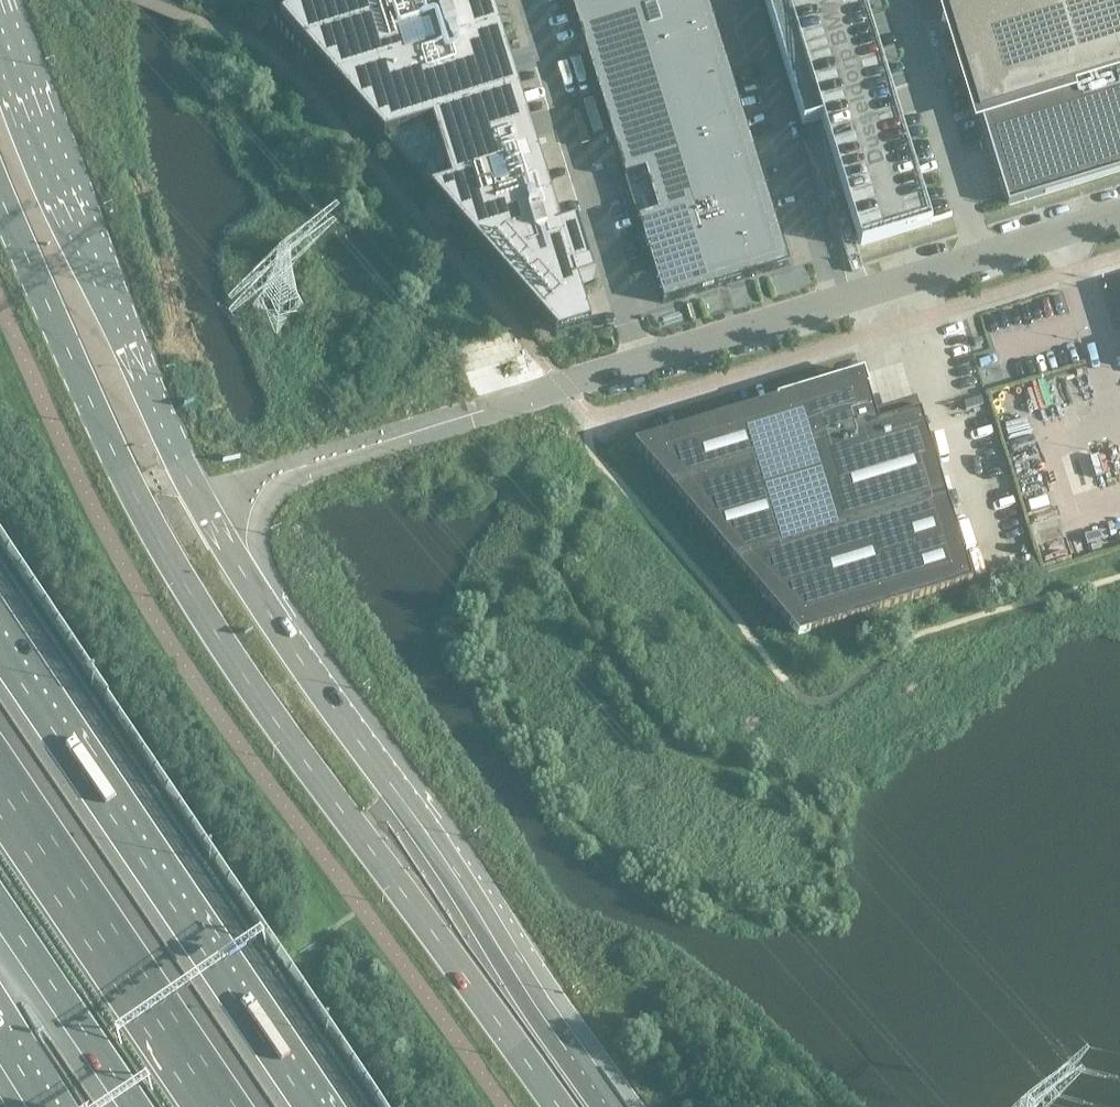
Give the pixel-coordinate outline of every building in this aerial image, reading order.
[(280,19),(282,22),(336,84),(381,135),(433,119),(452,184),(429,191),(557,337),(590,327),(577,285),(594,280),(577,225),(560,230),(538,157),(500,34),(489,0),(305,0),(300,3),(280,19)] [(663,304),(788,265),(707,0),(569,0),(663,304)] [(803,128),(822,122),(860,244),(928,223),(859,0),(763,0),(803,128)] [(949,20),(942,20),(943,22),(964,22),(972,49),(964,51),(970,70),(977,67),(982,83),(971,87),(982,122),(1008,206),(1119,171),(1119,0),(943,0),(949,20)] [(854,377),(633,444),(798,636),(972,583),(917,403),(867,419),(854,377)]
